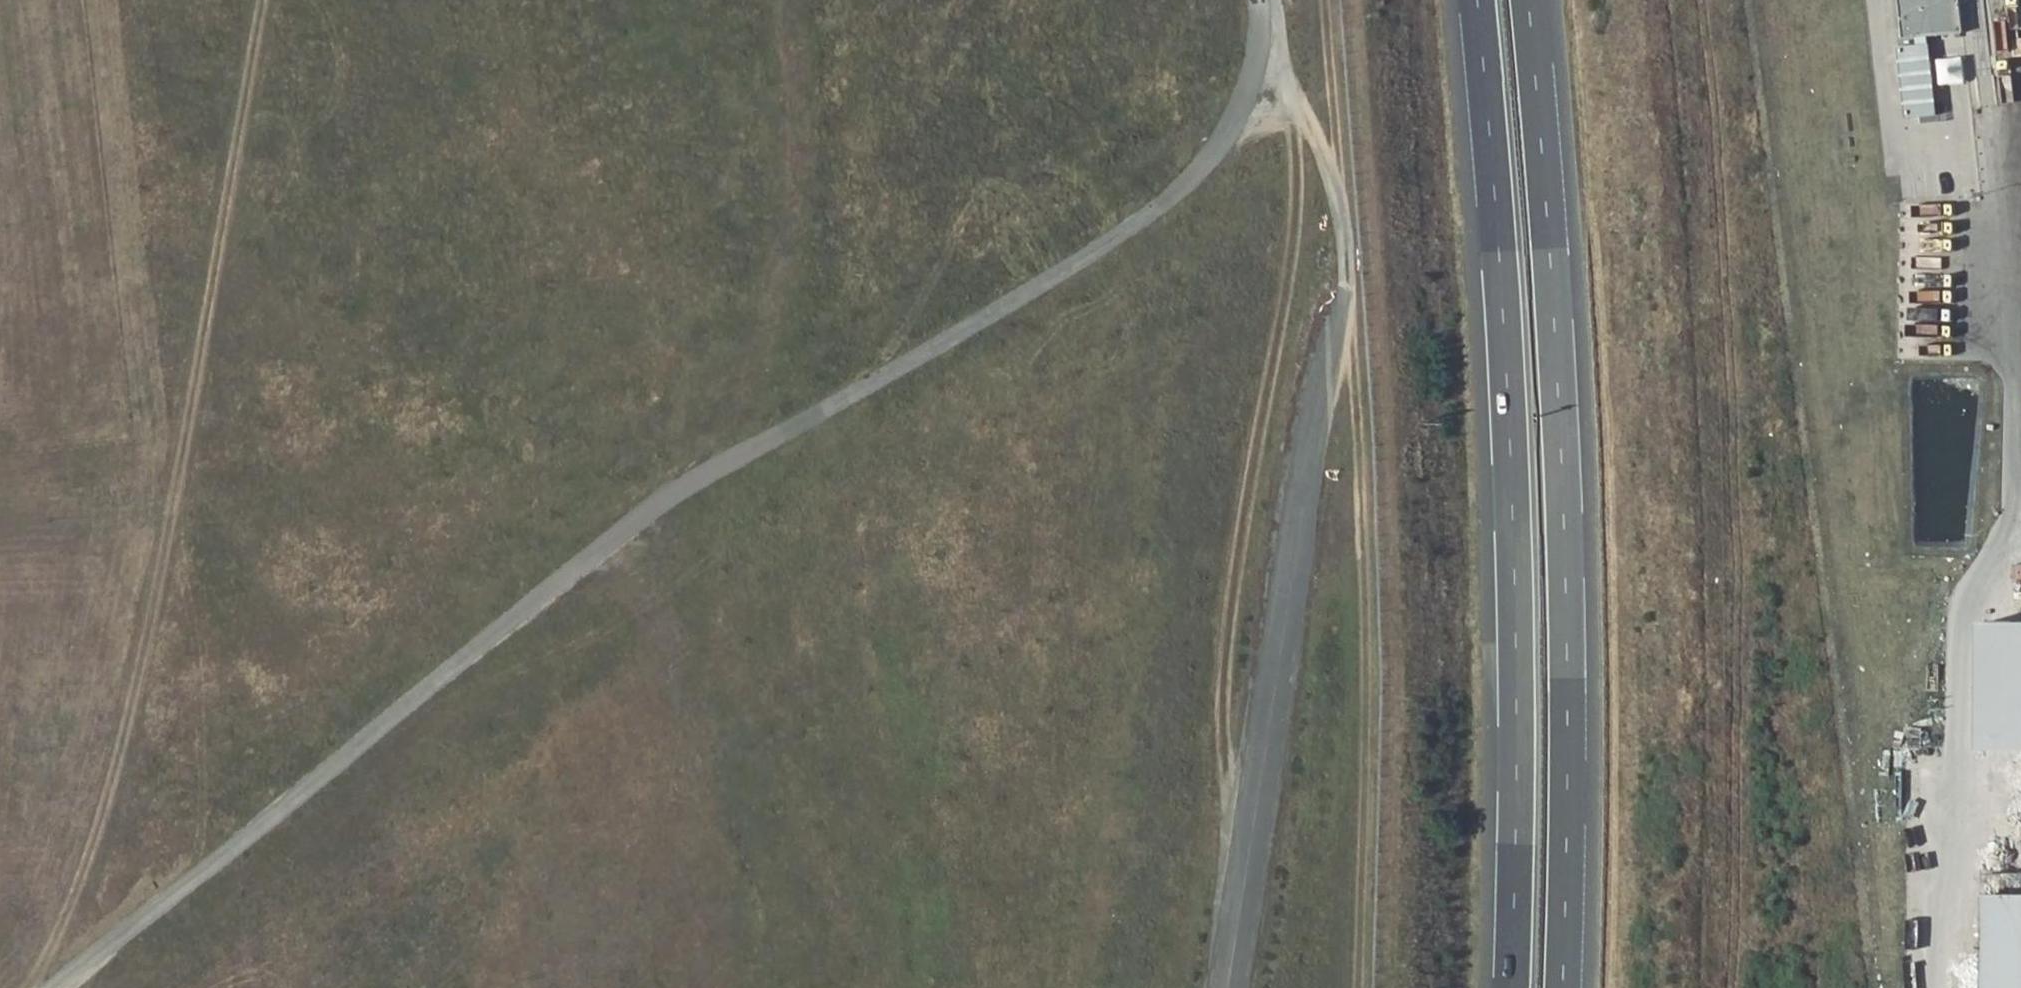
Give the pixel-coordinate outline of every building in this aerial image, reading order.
[(1899,35),(1957,32),(1956,0),(1897,0),(1899,35)] [(1933,43),(1898,45),(1903,121),(1938,118),(1933,43)] [(1981,627),(1982,754),(2020,754),(2020,628),(1981,627)] [(1987,899),(1988,987),(2020,987),(2020,900),(1987,899)]
